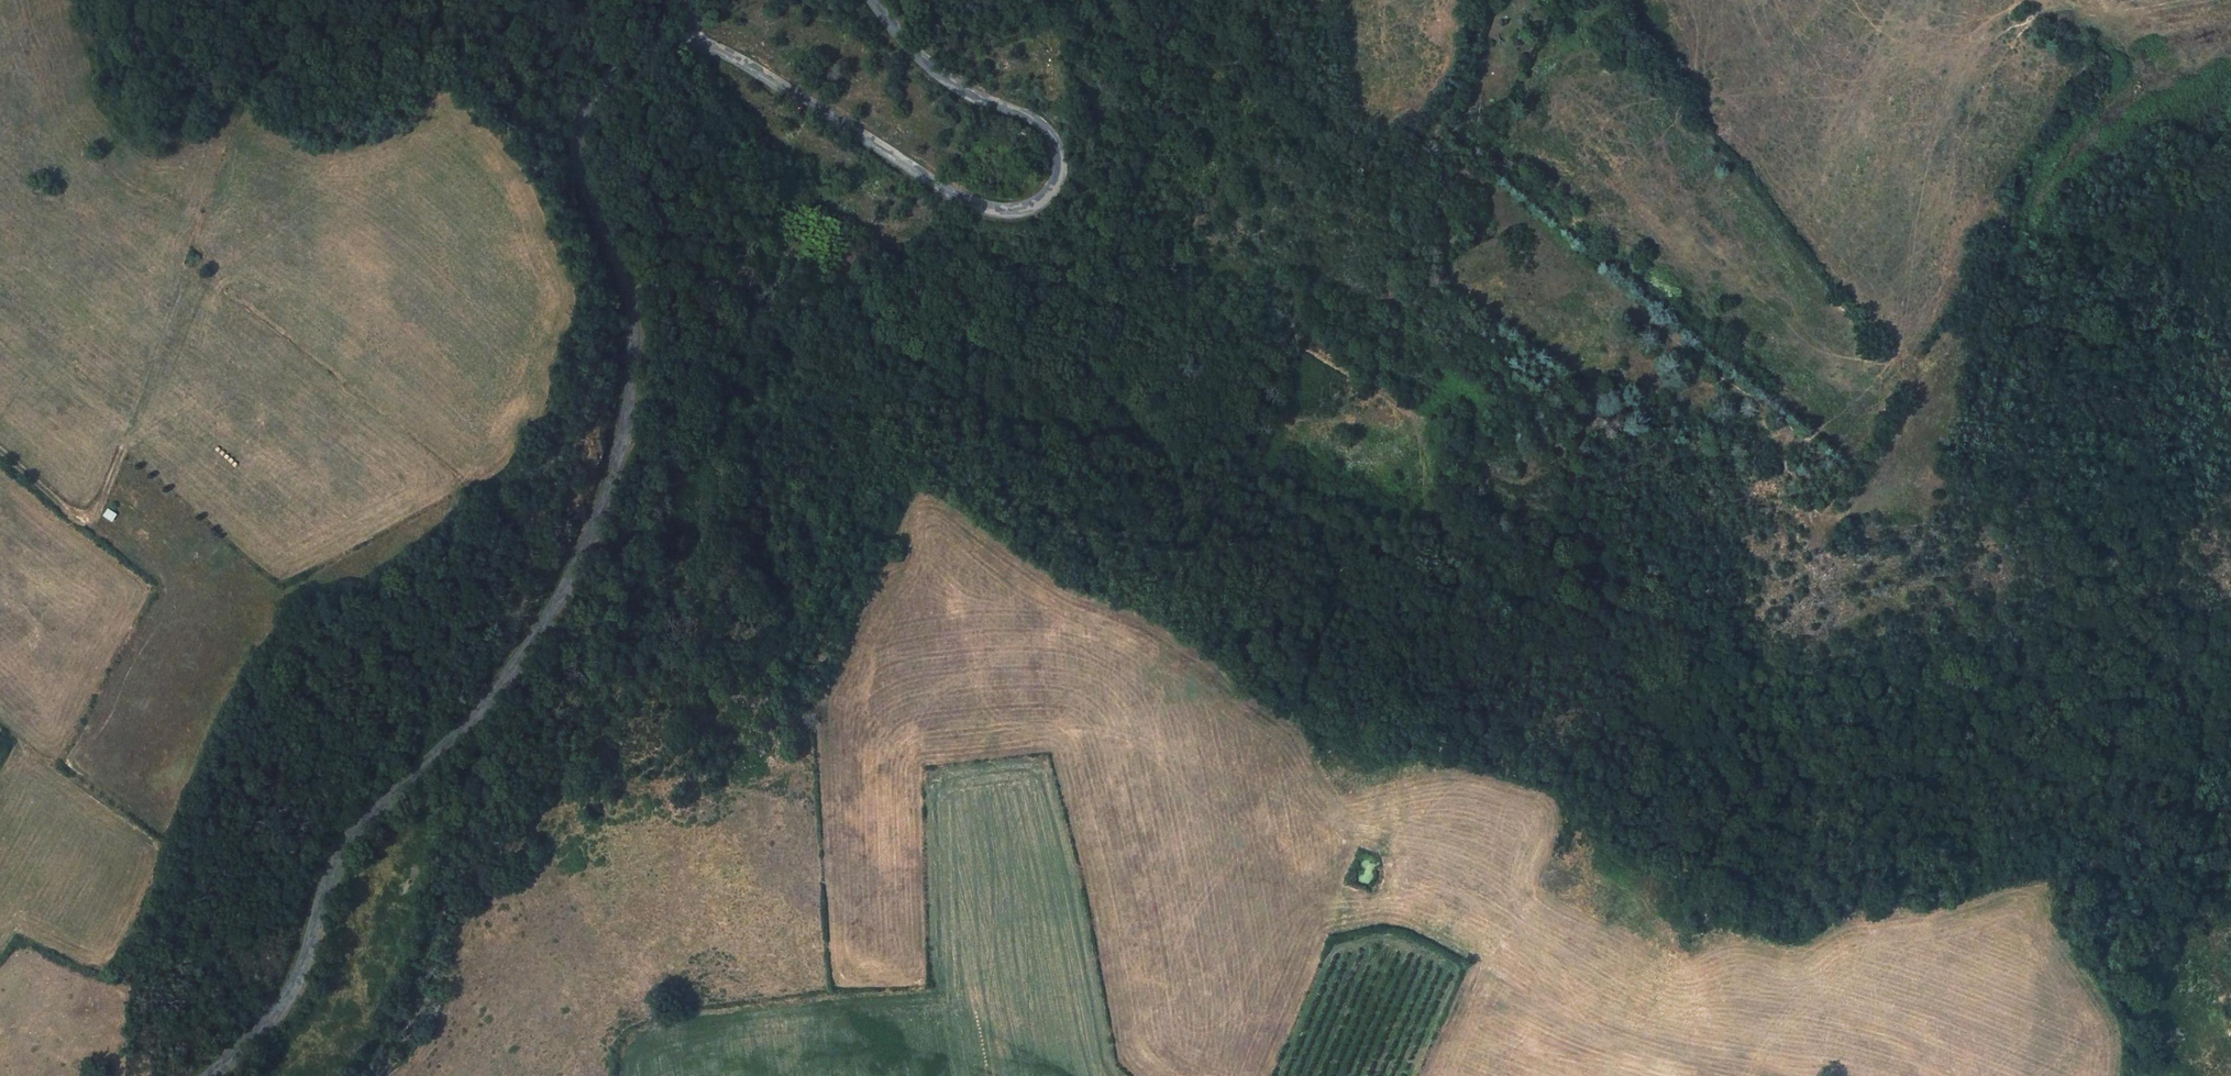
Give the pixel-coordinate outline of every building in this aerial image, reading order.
[(1100,64),(1092,58),(1087,66),(1095,72),(1100,64)]
